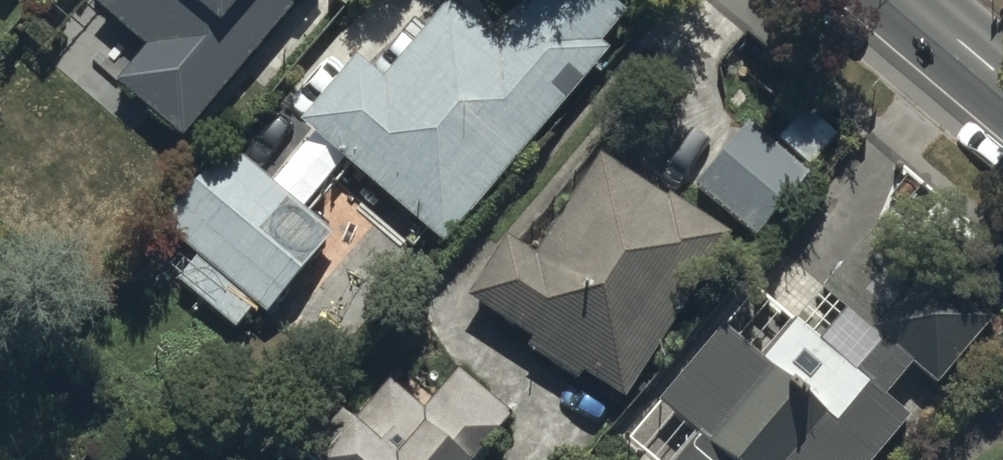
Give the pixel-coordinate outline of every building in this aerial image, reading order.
[(111,91),(186,151),(307,0),(110,0),(98,15),(143,51),(111,91)] [(303,129),(443,252),(612,60),(602,51),(626,24),(598,0),(544,0),(498,52),(451,11),(382,89),(358,68),(303,129)] [(811,185),(748,132),(696,193),(759,247),(811,185)] [(195,263),(175,287),(234,338),(254,316),(264,324),(336,240),(229,148),(158,231),(195,263)] [(507,243),(464,309),(628,414),(735,246),(605,164),(541,265),(507,243)] [(909,431),(884,410),(910,379),(937,402),(998,330),(877,229),(817,299),(842,320),(818,349),(752,293),(622,449),(635,459),(885,459),(909,431)] [(306,459),(488,459),(517,425),(456,374),(419,417),(389,392),(350,437),(336,425),(306,459)]
